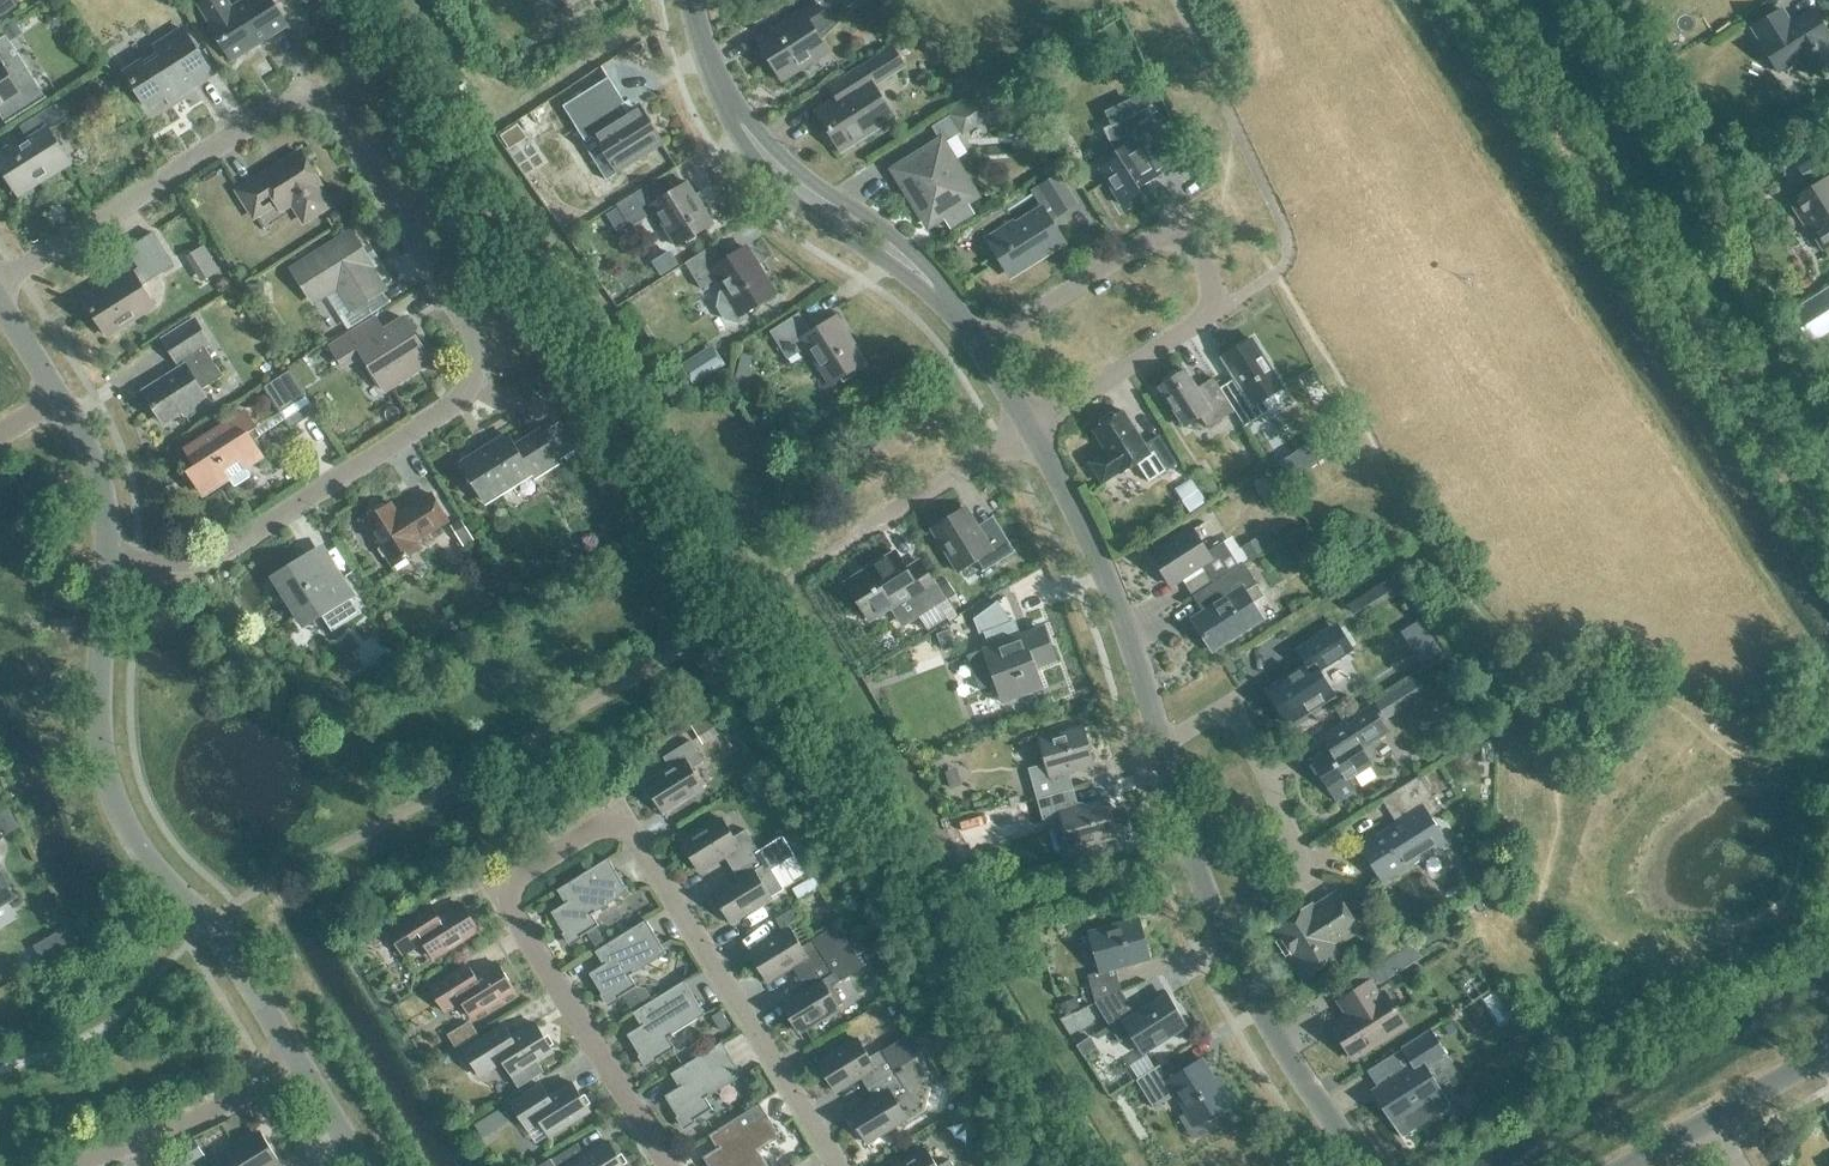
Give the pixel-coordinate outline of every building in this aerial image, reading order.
[(232,6),(228,0),(203,0),(199,3),(210,20),(208,21),(232,59),(288,24),(273,0),(242,0),(232,6)] [(842,19),(837,10),(848,4),(849,6),(858,0),(819,0),(819,1),(758,39),(783,78),(827,50),(821,39),(842,19)] [(1828,63),(1828,40),(1828,39),(1828,34),(1813,9),(1791,23),(1781,8),(1752,26),(1762,41),(1760,42),(1778,71),(1800,57),(1811,74),(1828,63)] [(16,21),(4,28),(11,40),(23,33),(16,21)] [(182,91),(212,72),(183,28),(154,46),(157,51),(126,71),(148,106),(179,86),(182,91)] [(8,119),(5,121),(6,122),(47,96),(46,94),(42,97),(18,60),(16,61),(0,37),(0,38),(0,107),(8,119)] [(905,65),(893,46),(840,78),(849,91),(818,111),(842,149),(896,115),(876,83),(905,65)] [(609,76),(564,104),(577,126),(587,141),(594,137),(601,148),(591,154),(604,175),(614,169),(663,139),(642,105),(628,113),(623,104),(622,103),(625,101),(609,76)] [(461,98),(471,91),(465,81),(455,88),(461,98)] [(963,131),(992,113),(981,96),(953,114),(963,131)] [(0,153),(0,164),(7,176),(12,173),(21,187),(34,179),(36,182),(52,173),(50,169),(63,161),(54,147),(59,144),(49,129),(64,119),(54,103),(20,125),(29,139),(17,147),(15,143),(0,153)] [(1159,169),(1174,160),(1149,106),(1104,127),(1114,150),(1113,151),(1116,157),(1099,167),(1122,204),(1142,191),(1139,187),(1161,173),(1159,169)] [(554,109),(542,116),(548,126),(560,118),(554,109)] [(500,131),(509,145),(526,134),(517,120),(500,131)] [(929,224),(943,215),(949,225),(974,210),(967,200),(976,195),(962,172),(964,171),(956,158),(967,151),(956,134),(943,142),(942,140),(903,164),(906,169),(905,173),(910,181),(913,181),(918,189),(910,193),(929,224)] [(304,220),(330,204),(318,185),(321,183),(300,151),(239,190),(255,215),(277,201),(281,208),(293,201),(304,220)] [(1814,157),(1798,167),(1807,180),(1823,170),(1814,157)] [(1059,214),(1077,204),(1058,174),(1041,185),(1041,186),(1032,191),(1043,208),(1016,225),(1013,220),(987,237),(999,256),(1001,255),(1013,273),(1064,241),(1048,215),(1057,210),(1059,214)] [(1828,244),(1828,176),(1789,201),(1808,231),(1813,228),(1825,246),(1828,244)] [(676,245),(713,222),(688,181),(667,195),(656,178),(617,203),(631,226),(655,211),(676,245)] [(141,284),(174,264),(153,231),(127,248),(139,266),(86,300),(107,334),(154,304),(141,284)] [(365,300),(382,289),(367,264),(371,262),(352,233),(295,269),(313,299),(337,283),(353,307),(343,312),(352,325),(373,312),(365,300)] [(726,318),(740,322),(749,316),(745,311),(775,292),(747,246),(724,260),(714,244),(685,262),(701,288),(718,277),(725,288),(720,291),(718,306),(726,318)] [(1789,310),(1811,344),(1828,333),(1828,285),(1789,310)] [(831,383),(863,362),(834,316),(811,331),(799,312),(770,330),(788,358),(807,346),(831,383)] [(384,330),(374,316),(330,343),(343,364),(362,352),(385,389),(430,361),(414,335),(416,334),(405,317),(384,330)] [(202,388),(223,375),(205,346),(210,342),(195,318),(163,338),(178,362),(183,359),(186,363),(145,389),(155,403),(152,405),(164,423),(183,411),(184,413),(208,398),(202,388)] [(1265,395),(1282,385),(1253,339),(1225,357),(1242,385),(1226,395),(1245,425),(1273,407),(1265,395)] [(701,352),(681,365),(693,384),(713,372),(701,352)] [(290,369),(265,385),(292,427),(316,411),(290,369)] [(1208,427),(1235,410),(1213,376),(1197,387),(1186,369),(1160,387),(1184,425),(1200,415),(1208,427)] [(1120,471),(1121,472),(1137,461),(1149,480),(1177,463),(1159,434),(1145,443),(1123,409),(1093,428),(1107,451),(1090,461),(1103,481),(1120,471)] [(245,465),(262,455),(253,440),(261,435),(246,411),(187,449),(212,487),(228,476),(233,485),(250,474),(245,465)] [(534,477),(561,460),(543,431),(517,447),(510,435),(491,446),(488,442),(468,455),(470,459),(461,465),(483,500),(500,489),(504,493),(517,485),(514,480),(530,470),(534,477)] [(1293,455),(1280,463),(1289,477),(1290,479),(1302,471),(1303,471),(1302,469),(1293,455)] [(1218,488),(1205,469),(1194,476),(1207,496),(1218,488)] [(1205,500),(1191,478),(1176,488),(1191,510),(1205,500)] [(392,502),(364,520),(394,566),(421,549),(416,540),(448,520),(431,492),(398,513),(392,502)] [(983,571),(1015,550),(993,515),(977,525),(966,508),(933,528),(959,569),(975,558),(983,571)] [(461,520),(451,526),(464,546),(474,540),(461,520)] [(1215,581),(1239,565),(1224,541),(1207,551),(1193,528),(1151,554),(1170,583),(1203,562),(1215,581)] [(1310,528),(1301,533),(1308,545),(1317,540),(1312,531),(1310,528)] [(1266,532),(1242,547),(1249,557),(1272,541),(1266,532)] [(332,630),(362,612),(322,547),(280,573),(283,577),(278,580),(302,618),(318,608),(332,630)] [(870,618),(892,604),(901,618),(907,619),(917,613),(918,614),(943,598),(919,560),(905,568),(895,552),(847,582),(870,618)] [(1244,562),(1239,565),(1215,581),(1204,588),(1214,603),(1192,617),(1213,650),(1263,618),(1253,602),(1265,595),(1244,562)] [(1396,586),(1386,570),(1342,598),(1352,614),(1396,586)] [(944,578),(936,583),(945,598),(954,592),(944,578)] [(1036,667),(1049,662),(1042,644),(1035,647),(1029,630),(1020,634),(1014,618),(1006,621),(1002,608),(974,618),(980,632),(987,629),(993,644),(983,648),(996,683),(1003,680),(1010,699),(1044,686),(1036,667)] [(1319,670),(1345,653),(1329,628),(1297,648),(1307,664),(1267,690),(1288,723),(1334,694),(1319,670)] [(948,630),(936,634),(942,650),(954,646),(948,630)] [(1426,692),(1415,675),(1375,701),(1386,718),(1426,692)] [(1348,778),(1371,764),(1370,761),(1372,759),(1373,757),(1375,755),(1375,752),(1376,751),(1376,748),(1376,745),(1375,743),(1374,740),(1388,731),(1374,709),(1359,718),(1356,714),(1332,729),(1339,741),(1311,759),(1337,801),(1355,789),(1348,778)] [(1038,798),(1070,789),(1065,770),(1092,763),(1082,726),(1040,738),(1047,762),(1029,767),(1038,798)] [(662,810),(702,785),(692,768),(704,760),(691,739),(663,756),(671,769),(646,784),(662,810)] [(1386,878),(1441,843),(1426,818),(1441,809),(1419,774),(1382,798),(1397,823),(1364,843),(1386,878)] [(1070,789),(1038,798),(1044,819),(1062,814),(1072,848),(1113,837),(1103,800),(1075,807),(1070,789)] [(0,815),(0,824),(1,826),(13,819),(14,818),(9,809),(8,810),(0,815)] [(723,818),(682,843),(698,869),(723,854),(731,866),(759,849),(746,828),(734,836),(723,818)] [(739,879),(714,894),(730,920),(771,895),(769,893),(781,886),(772,870),(769,866),(793,852),(782,835),(759,849),(731,866),(739,879)] [(587,931),(598,948),(607,943),(596,926),(599,924),(592,913),(629,890),(608,857),(557,889),(565,902),(551,911),(570,942),(587,931)] [(16,895),(0,869),(0,905),(16,895)] [(814,876),(803,882),(809,892),(819,886),(814,876)] [(1333,942),(1357,927),(1337,895),(1313,910),(1310,905),(1276,927),(1282,938),(1278,941),(1286,953),(1290,951),(1305,975),(1339,953),(1333,942)] [(434,956),(478,929),(462,903),(430,923),(422,910),(389,931),(403,953),(424,940),(434,956)] [(630,975),(667,952),(646,918),(607,943),(598,948),(595,950),(603,964),(589,972),(609,1003),(623,995),(637,986),(630,975)] [(1095,1001),(1122,990),(1115,967),(1150,957),(1139,918),(1089,931),(1100,971),(1088,974),(1095,1001)] [(838,923),(802,946),(791,928),(750,953),(766,979),(791,964),(799,976),(851,944),(838,923)] [(69,929),(59,935),(67,949),(77,943),(69,929)] [(851,944),(799,976),(807,989),(782,1004),(798,1030),(839,1005),(828,988),(864,965),(851,944)] [(467,982),(459,970),(430,988),(444,1010),(461,999),(471,1016),(515,988),(499,963),(467,982)] [(1376,977),(1368,965),(1368,964),(1331,988),(1348,1014),(1332,1024),(1353,1058),(1405,1024),(1384,991),(1379,994),(1370,980),(1376,977)] [(668,1036),(705,1013),(684,980),(648,1002),(633,1011),(641,1025),(627,1033),(646,1065),(675,1047),(668,1036)] [(637,986),(623,995),(633,1011),(648,1002),(637,986)] [(1122,990),(1095,1001),(1120,1041),(1133,1033),(1144,1051),(1185,1025),(1165,992),(1135,1011),(1122,990)] [(1075,999),(1060,1005),(1063,1013),(1078,1007),(1075,999)] [(721,1012),(712,1018),(722,1033),(731,1027),(721,1012)] [(504,1023),(463,1049),(479,1074),(490,1067),(503,1060),(517,1084),(542,1069),(536,1059),(552,1050),(534,1021),(512,1036),(504,1023)] [(1451,1104),(1443,1092),(1427,1067),(1447,1055),(1431,1029),(1402,1048),(1413,1064),(1372,1090),(1401,1136),(1451,1104)] [(916,1032),(909,1036),(920,1053),(926,1049),(916,1032)] [(859,1038),(818,1063),(834,1090),(859,1074),(867,1086),(895,1070),(916,1057),(915,1056),(920,1053),(909,1036),(908,1034),(883,1050),(882,1048),(870,1056),(859,1038)] [(1091,1038),(1078,1046),(1085,1057),(1099,1049),(1091,1038)] [(706,1097),(743,1074),(722,1041),(671,1073),(679,1086),(665,1095),(684,1126),(713,1108),(706,1097)] [(875,1099),(850,1114),(866,1140),(906,1116),(908,1119),(924,1109),(931,1082),(916,1057),(895,1070),(867,1086),(875,1099)] [(1167,1060),(1137,1079),(1154,1107),(1177,1093),(1188,1111),(1180,1116),(1193,1137),(1213,1124),(1208,1116),(1233,1101),(1218,1078),(1214,1080),(1201,1058),(1176,1074),(1167,1060)] [(550,1136),(590,1111),(572,1083),(550,1097),(542,1084),(512,1103),(528,1129),(540,1121),(550,1136)] [(760,1102),(709,1134),(717,1147),(703,1156),(709,1165),(768,1165),(769,1165),(759,1149),(780,1135),(760,1102)] [(483,1137),(508,1122),(500,1108),(475,1123),(483,1137)] [(216,1158),(221,1165),(271,1165),(277,1162),(258,1132),(216,1158)] [(609,1141),(586,1155),(578,1143),(550,1160),(551,1162),(545,1165),(624,1165),(609,1141)] [(165,1155),(172,1165),(180,1165),(188,1161),(179,1147),(165,1155)] [(950,1159),(938,1165),(927,1148),(898,1165),(954,1165),(950,1159)]
